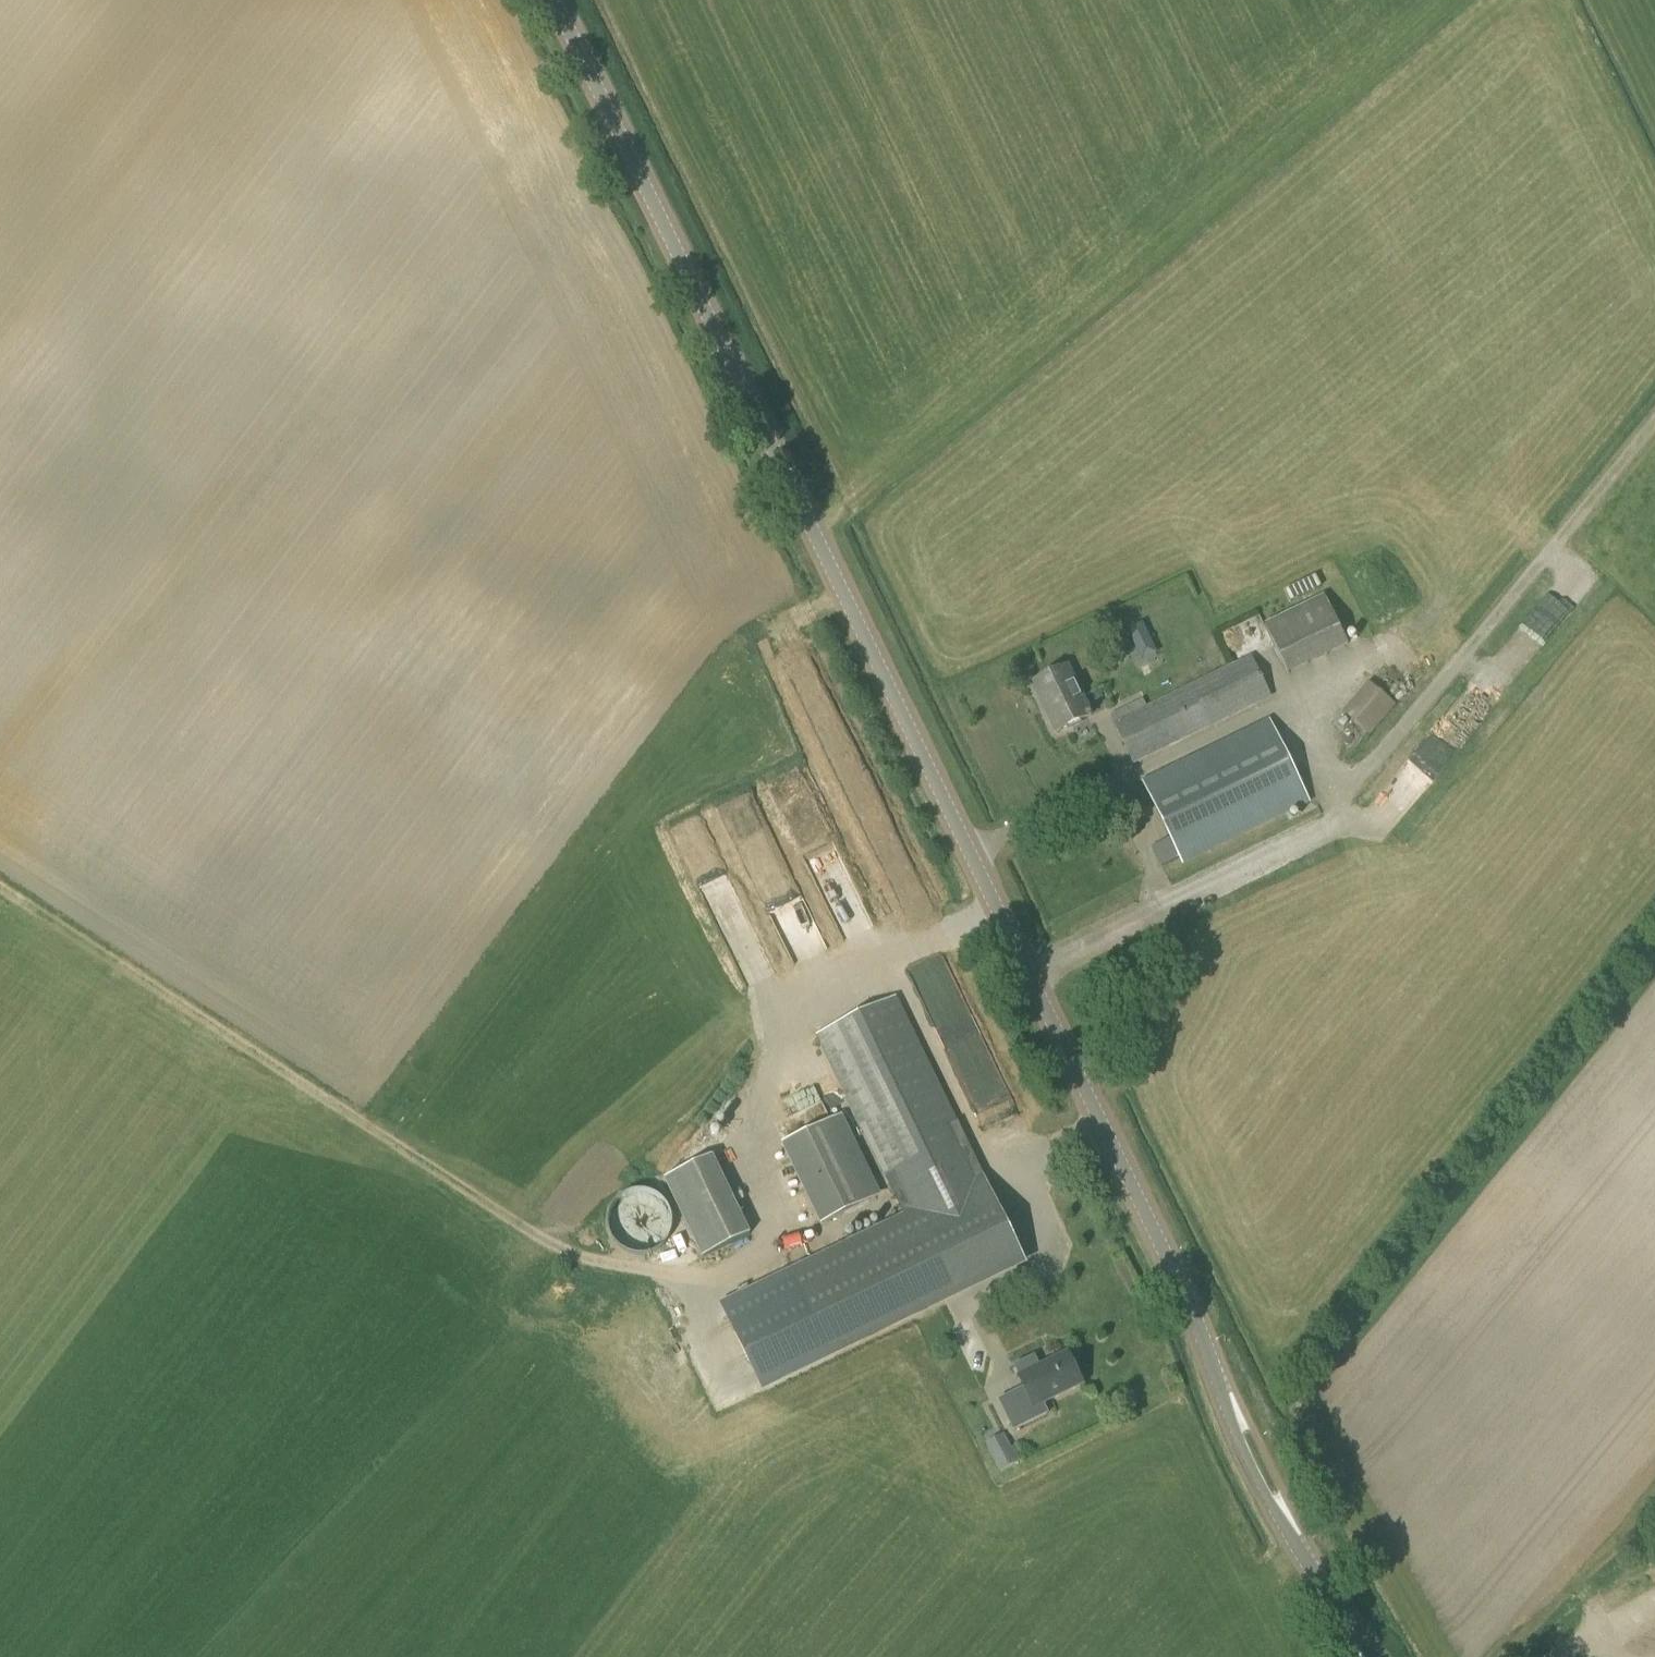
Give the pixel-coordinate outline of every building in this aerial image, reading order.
[(1134,765),(1271,697),(1252,655),(1146,707),(1143,699),(1127,707),(1131,714),(1114,723),(1134,765)] [(1056,733),(1092,716),(1068,666),(1032,683),(1056,733)] [(1182,866),(1312,803),(1270,719),(1142,781),(1170,840),(1151,848),(1161,867),(1179,859),(1182,866)] [(816,1034),(904,1217),(791,1272),(833,1360),(1026,1264),(896,996),(816,1034)] [(882,1196),(843,1114),(784,1142),(822,1224),(882,1196)] [(751,1233),(714,1156),(665,1179),(703,1257),(728,1245),(751,1233)] [(1019,1377),(1024,1387),(998,1400),(1014,1431),(1050,1414),(1044,1403),(1083,1384),(1068,1353),(1019,1377)]
